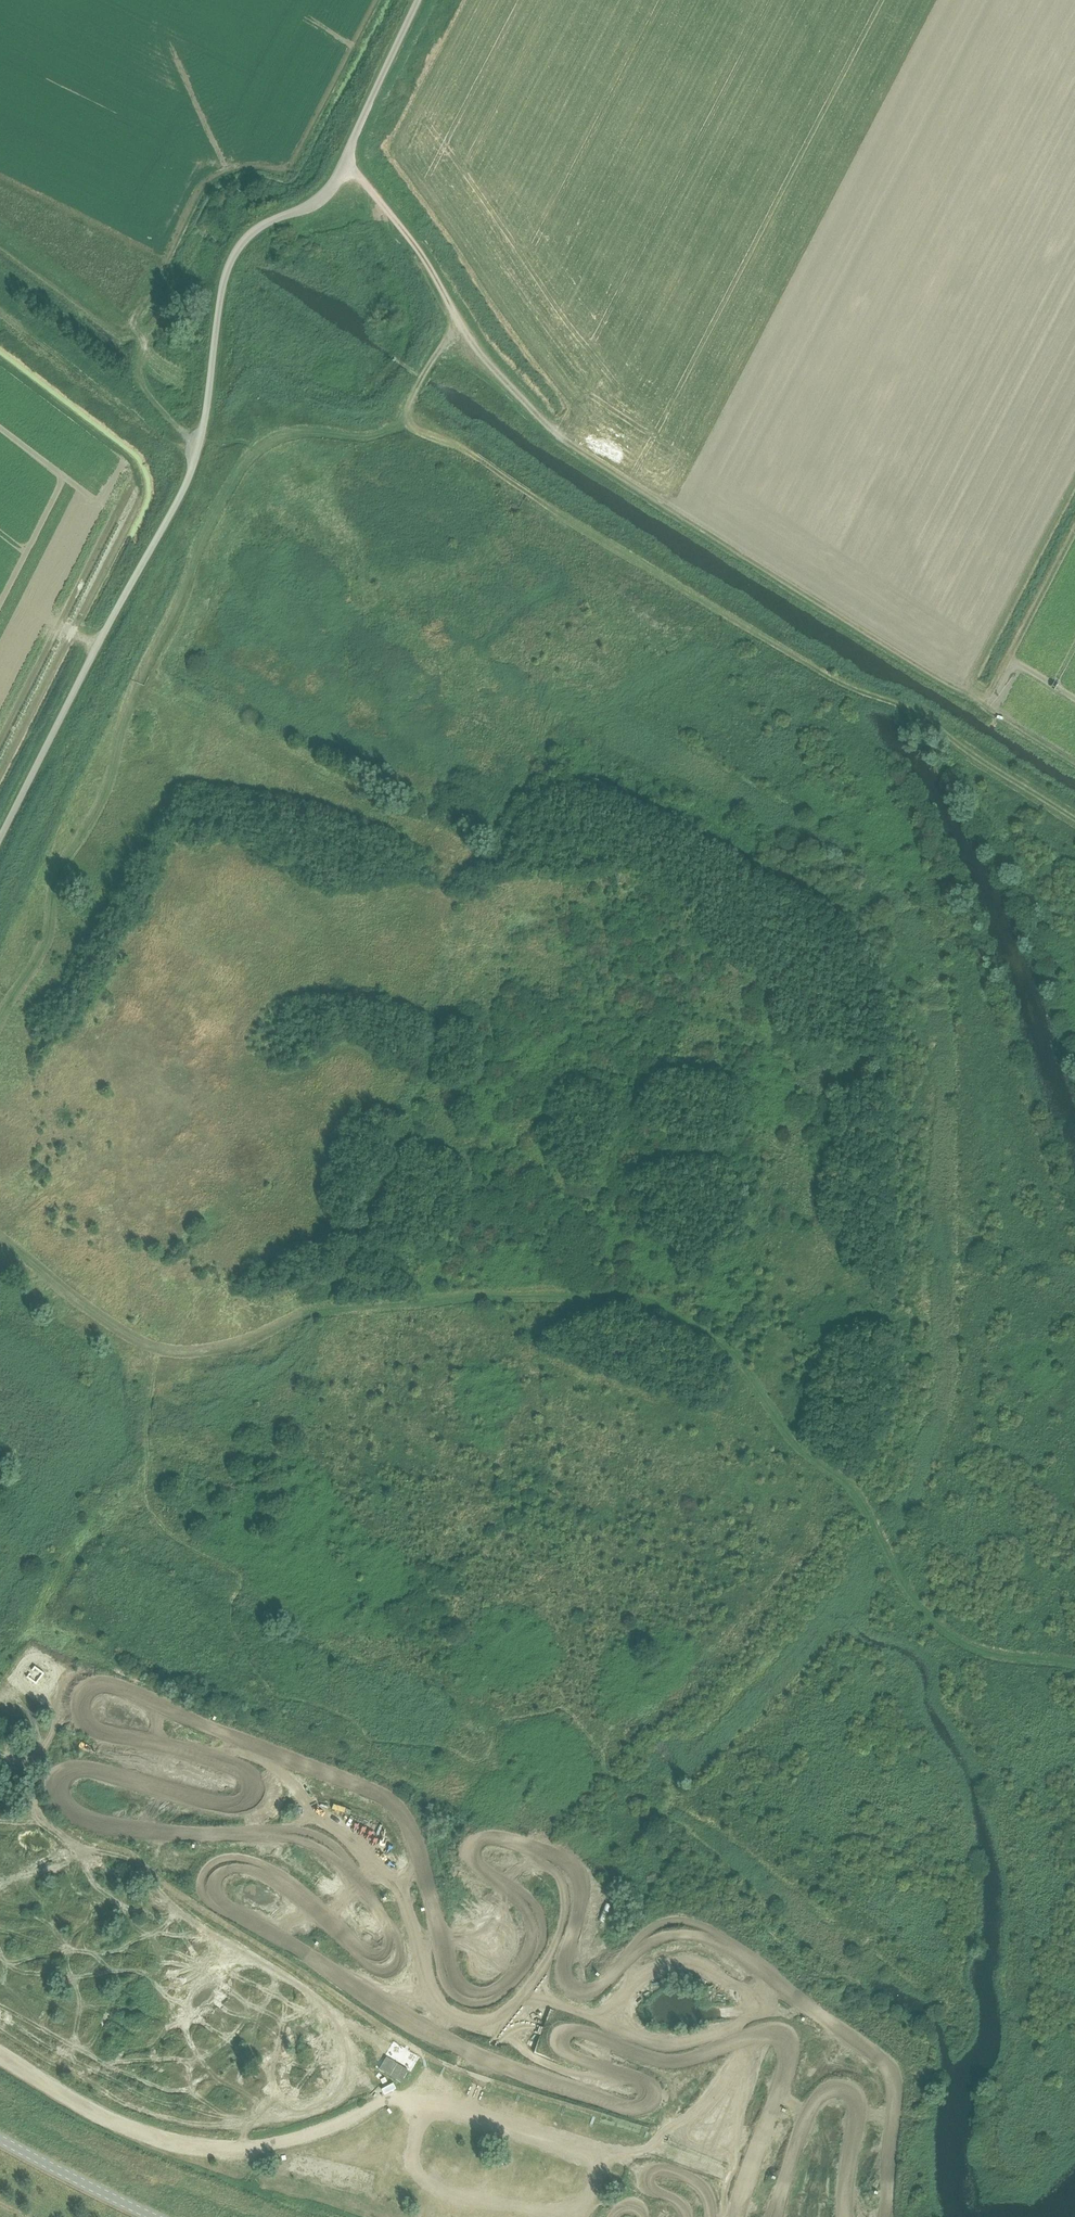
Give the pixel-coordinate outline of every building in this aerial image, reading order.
[(215,230),(211,236),(220,242),(224,236),(215,230)] [(431,375),(420,368),(415,377),(425,384),(431,375)] [(328,1803),(327,1809),(340,1812),(341,1806),(328,1803)] [(386,2059),(379,2071),(401,2084),(408,2072),(386,2059)] [(391,2086),(379,2092),(381,2098),(393,2092),(391,2086)] [(527,2111),(525,2119),(534,2121),(536,2113),(527,2111)] [(542,2114),(541,2123),(550,2124),(551,2115),(542,2114)] [(438,2140),(441,2127),(435,2125),(432,2138),(438,2140)] [(453,2140),(455,2126),(444,2125),(443,2139),(453,2140)] [(349,2137),(340,2144),(345,2150),(354,2142),(349,2137)] [(432,2140),(431,2146),(443,2149),(444,2143),(432,2140)] [(456,2147),(454,2161),(460,2162),(462,2149),(456,2147)] [(285,2158),(286,2166),(297,2164),(296,2157),(285,2158)] [(466,2178),(467,2168),(455,2167),(454,2177),(466,2178)] [(295,2168),(292,2176),(298,2178),(301,2170),(295,2168)] [(573,2168),(568,2182),(577,2185),(582,2171),(573,2168)] [(367,2181),(365,2192),(373,2194),(375,2183),(367,2181)]
